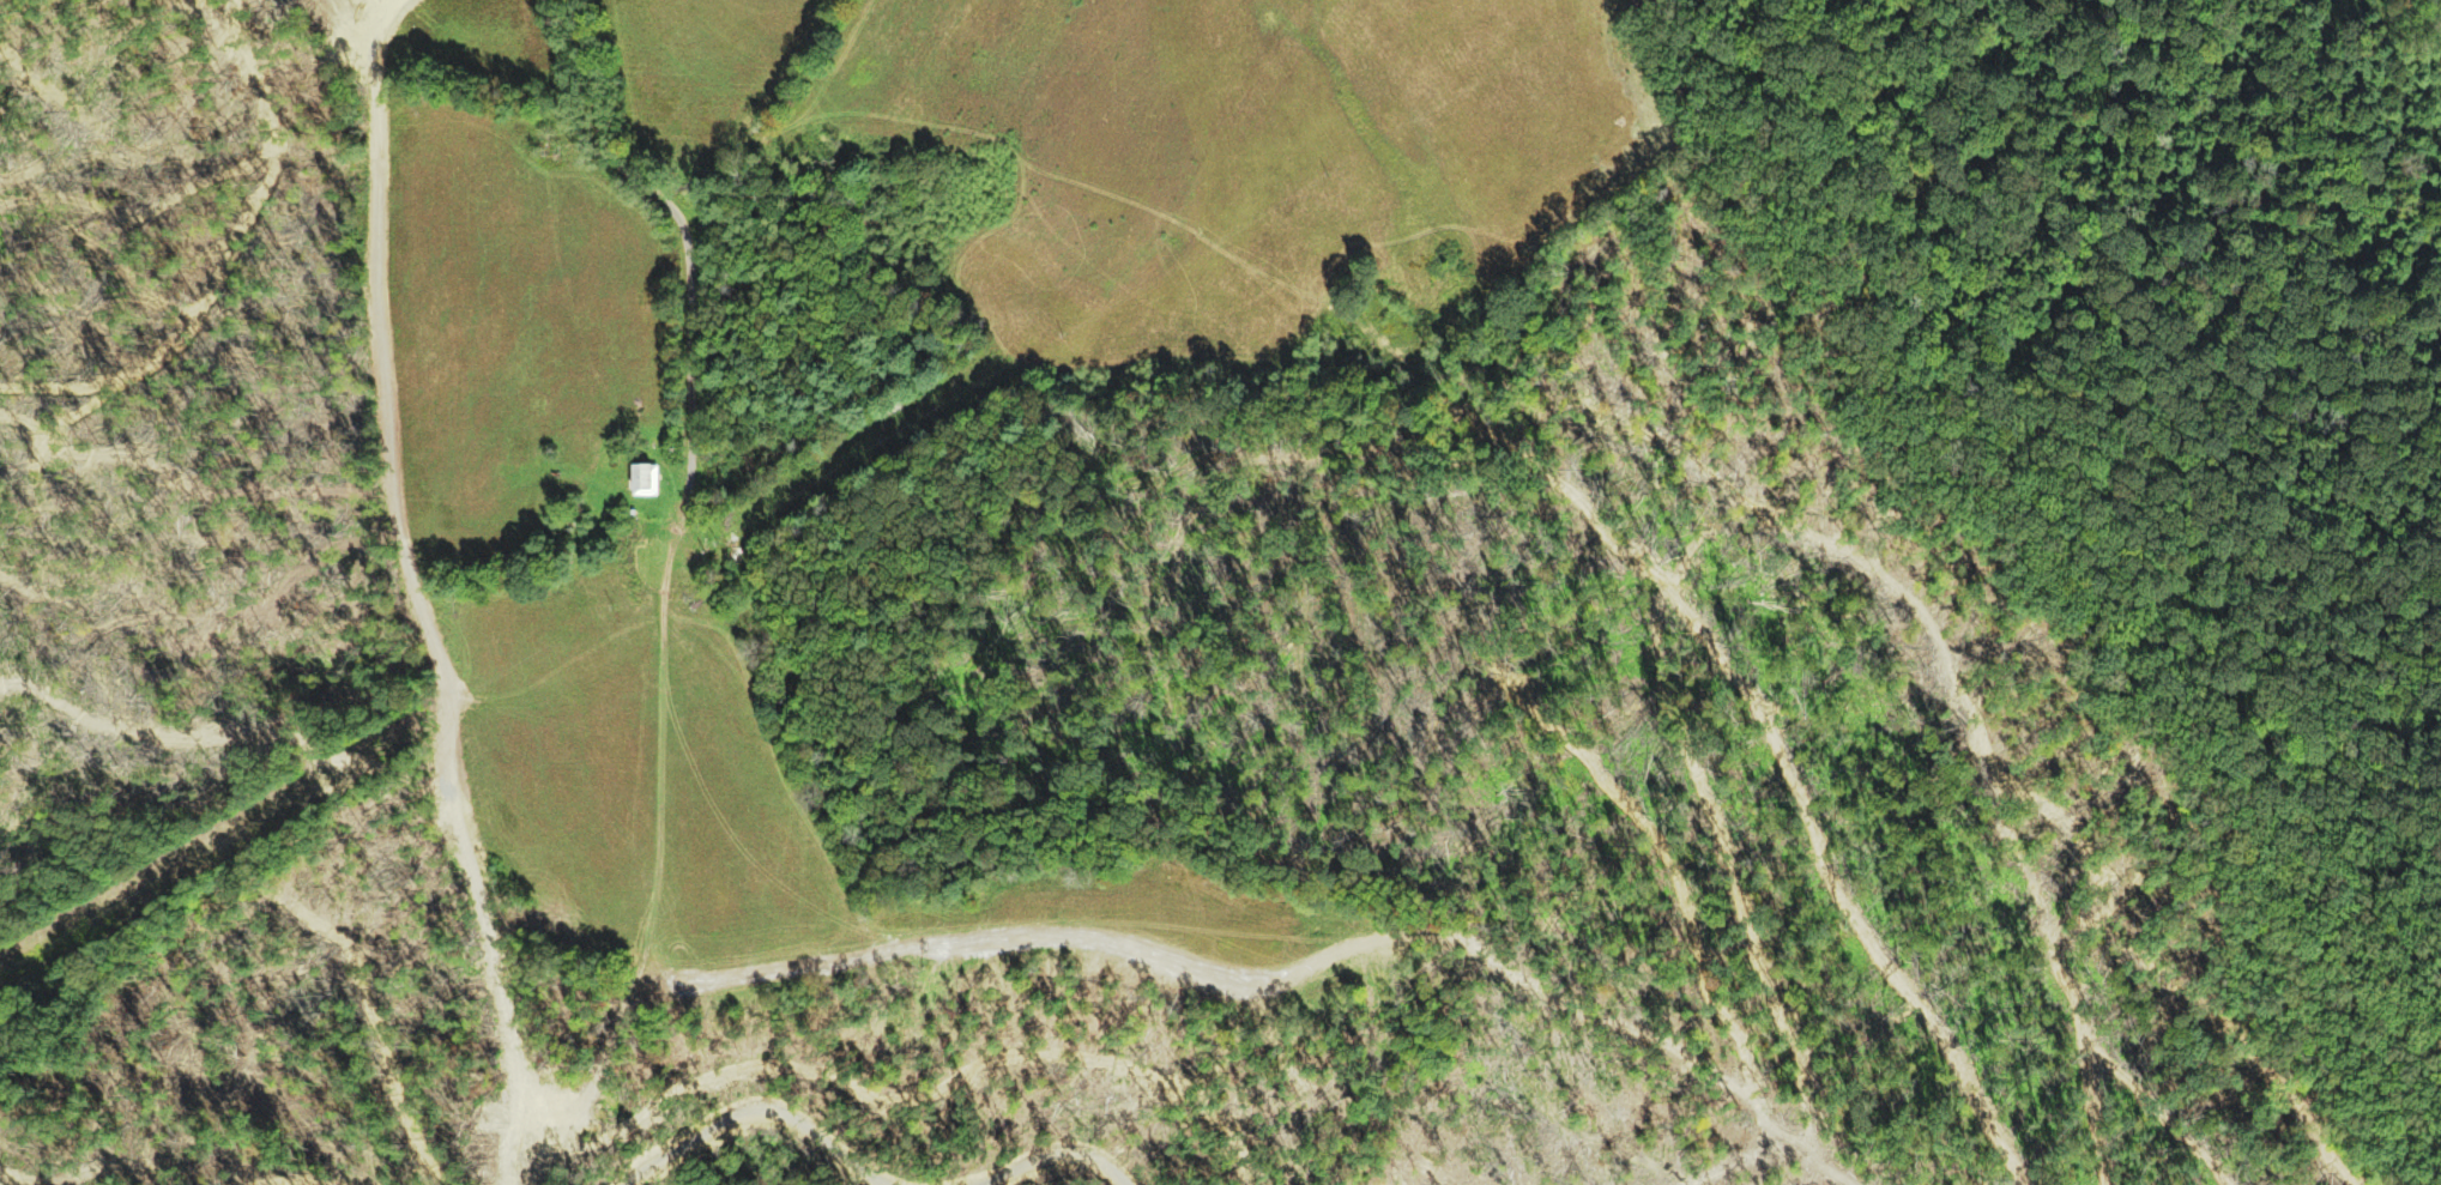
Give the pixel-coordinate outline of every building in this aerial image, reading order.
[(654,466),(634,466),(634,495),(654,495),(654,466)]
